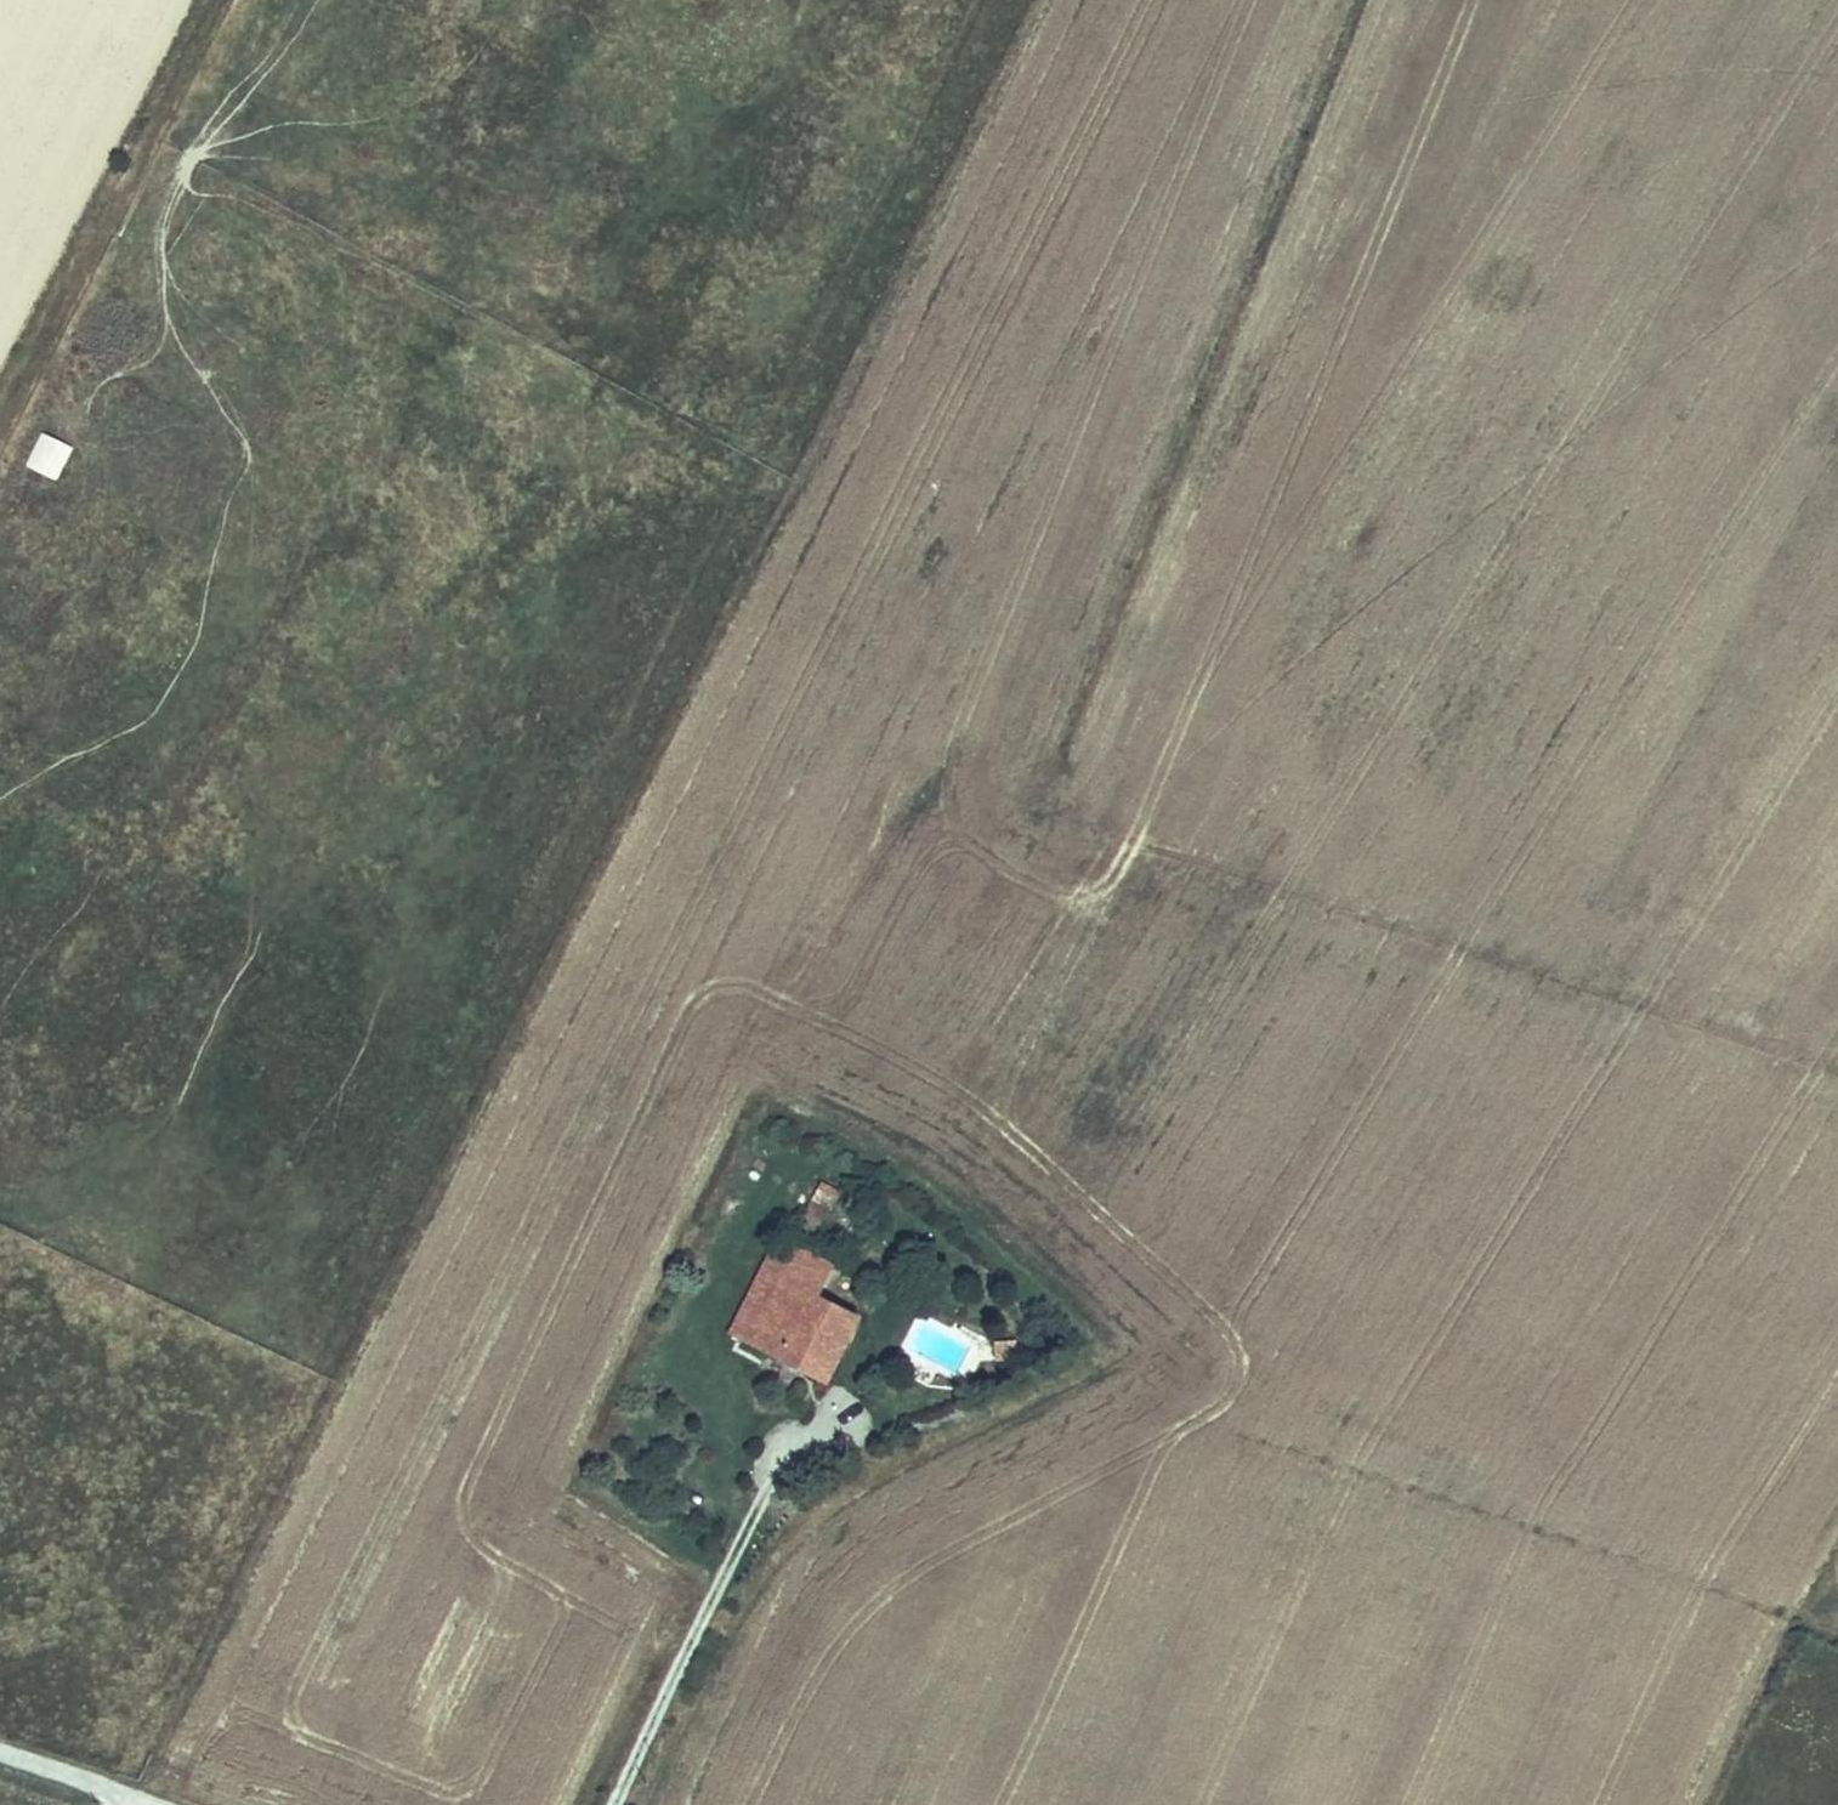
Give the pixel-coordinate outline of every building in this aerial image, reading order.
[(56,481),(72,446),(38,430),(22,465),(56,481)] [(810,1250),(839,1193),(823,1185),(794,1242),(810,1250)] [(790,1225),(796,1226),(799,1217),(792,1216),(790,1225)] [(805,1274),(796,1291),(815,1300),(833,1266),(795,1246),(786,1265),(805,1274)] [(785,1266),(769,1257),(752,1291),(732,1333),(748,1341),(785,1266)] [(826,1381),(845,1344),(804,1323),(815,1300),(796,1291),(805,1274),(786,1265),(785,1266),(748,1341),(826,1381)] [(815,1300),(804,1323),(845,1344),(856,1321),(815,1300)] [(1015,1336),(976,1339),(979,1380),(1018,1377),(1015,1336)]
